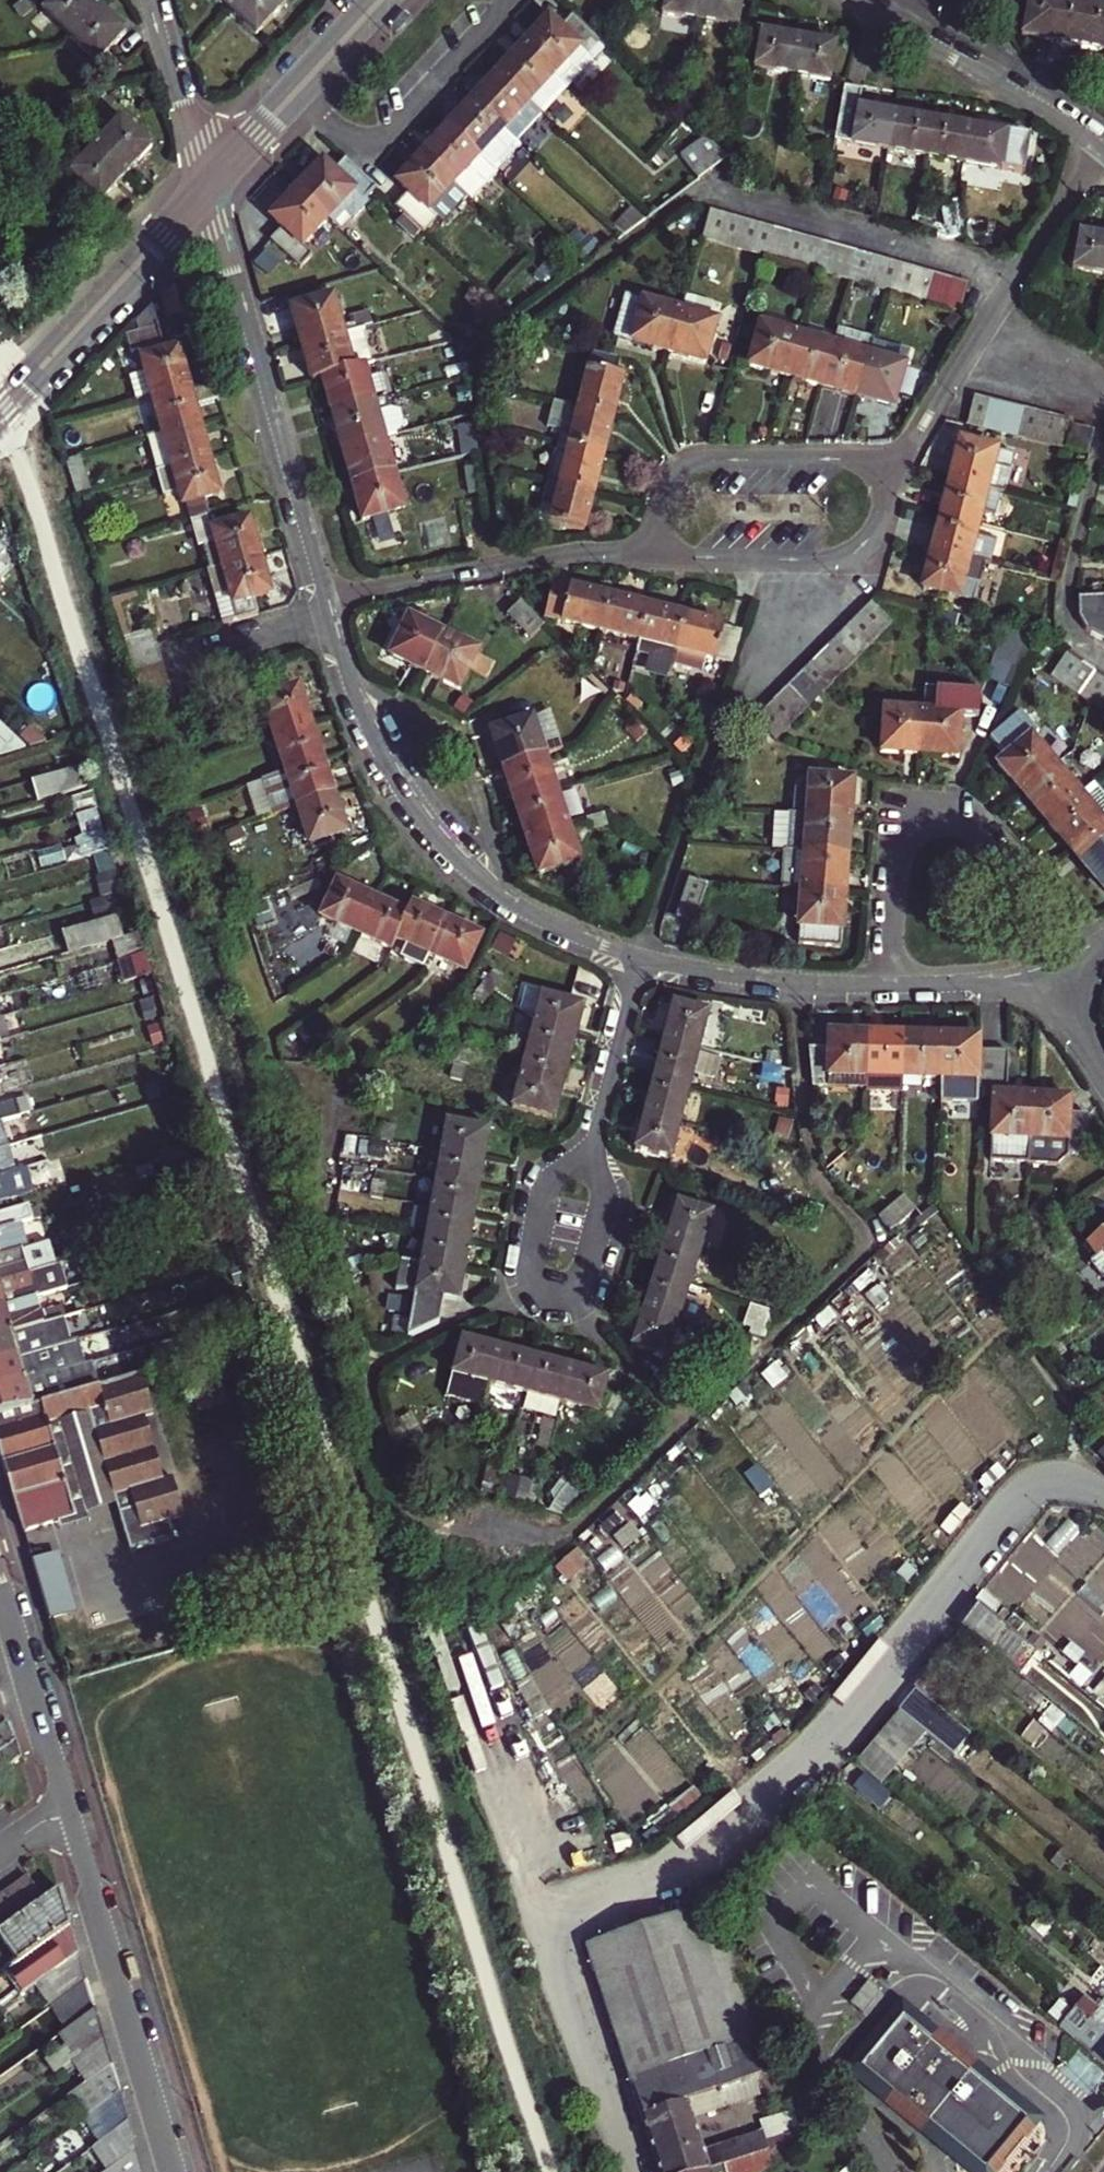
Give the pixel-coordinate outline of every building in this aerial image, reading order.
[(97,4),(93,0),(49,0),(40,9),(69,35),(97,4)] [(282,1),(281,0),(233,0),(226,7),(253,33),(282,1)] [(699,22),(703,0),(664,0),(662,16),(699,22)] [(739,28),(743,0),(703,0),(699,22),(739,28)] [(999,5),(1016,9),(1018,0),(1000,0),(999,5)] [(1051,40),(1058,0),(1029,0),(1023,35),(1051,40)] [(1079,46),(1087,2),(1076,0),(1058,0),(1051,40),(1079,46)] [(1103,51),(1103,6),(1087,2),(1079,46),(1103,51)] [(69,35),(97,61),(125,30),(97,4),(69,35)] [(592,61),(587,57),(601,43),(571,15),(558,29),(547,19),(521,47),(565,88),(566,90),(592,61)] [(754,70),(791,76),(798,39),(760,32),(754,70)] [(791,76),(830,82),(836,45),(798,39),(791,76)] [(541,115),(565,88),(521,47),(496,74),(528,103),(541,115)] [(503,130),(528,103),(496,74),(472,101),(503,130)] [(887,152),(887,151),(894,113),(858,107),(860,92),(845,89),(835,143),(887,152)] [(495,173),(520,145),(503,130),(472,101),(446,129),(495,173)] [(925,158),(932,120),(894,113),(887,151),(887,152),(925,158)] [(124,174),(150,146),(120,117),(93,145),(124,174)] [(925,158),(962,165),(969,126),(932,120),(925,158)] [(962,165),(1023,175),(1030,136),(969,126),(962,165)] [(471,201),(495,173),(446,129),(421,155),(453,185),(471,201)] [(727,160),(726,160),(704,138),(680,156),(699,181),(727,160)] [(68,172),(99,200),(124,174),(93,145),(68,172)] [(436,219),(428,212),(453,185),(421,155),(395,184),(408,195),(395,208),(404,216),(420,231),(422,233),(436,219)] [(352,218),(367,203),(364,200),(375,189),(368,182),(344,160),(333,173),(322,164),(296,191),(328,220),(333,225),(345,213),(352,218)] [(312,256),(303,247),(328,220),(296,191),(271,218),(282,229),(270,243),(298,270),(312,256)] [(702,238),(718,242),(726,217),(709,213),(702,238)] [(968,245),(986,242),(981,213),(961,217),(965,245),(968,245)] [(413,239),(420,231),(404,216),(397,224),(413,239)] [(718,242),(750,251),(757,226),(726,217),(718,242)] [(766,256),(768,257),(775,231),(757,226),(750,251),(766,256)] [(768,257),(784,261),(791,235),(775,231),(768,257)] [(1103,274),(1103,236),(1080,231),(1072,268),(1103,274)] [(784,261),(799,266),(807,239),(791,235),(784,261)] [(799,266),(815,270),(822,244),(807,239),(799,266)] [(818,271),(847,279),(855,253),(822,244),(815,270),(818,271)] [(268,248),(258,262),(275,275),(286,261),(268,248)] [(852,281),(863,284),(871,257),(855,253),(847,279),(852,281)] [(863,284),(880,289),(888,262),(871,257),(863,284)] [(888,291),(895,293),(903,266),(888,262),(880,289),(888,291)] [(895,293),(912,298),(919,270),(903,266),(895,293)] [(912,298),(928,303),(936,275),(919,270),(912,298)] [(928,303),(943,307),(951,279),(936,275),(928,303)] [(943,307),(960,312),(968,284),(951,279),(943,307)] [(724,297),(726,290),(704,284),(702,291),(724,297)] [(168,316),(189,311),(183,290),(162,296),(168,316)] [(368,314),(338,323),(331,298),(290,310),(300,347),(341,335),(372,327),(368,314)] [(613,338),(668,353),(679,313),(625,298),(613,338)] [(668,353),(704,363),(715,322),(679,313),(668,353)] [(750,366),(786,377),(798,336),(762,326),(750,366)] [(151,397),(187,388),(176,350),(164,353),(156,327),(125,336),(130,353),(138,351),(144,372),(133,375),(139,400),(151,397)] [(821,387),(857,397),(873,342),(874,340),(838,329),(833,346),(821,387)] [(322,379),(351,370),(341,335),(300,347),(310,382),(322,379)] [(786,377),(821,387),(833,346),(798,336),(786,377)] [(857,397),(892,408),(909,353),(873,342),(857,397)] [(579,407),(611,416),(621,378),(616,376),(620,359),(593,352),(579,407)] [(332,415),(372,404),(362,367),(351,370),(322,379),(332,415)] [(160,432),(196,422),(187,388),(151,397),(160,432)] [(967,424),(983,428),(990,400),(974,396),(967,424)] [(395,435),(404,428),(399,413),(389,410),(386,400),(372,404),(332,415),(341,449),(382,438),(395,435)] [(569,446),(601,455),(611,416),(579,407),(552,400),(546,426),(560,430),(559,432),(556,442),(569,446)] [(983,428),(999,432),(1006,404),(990,400),(983,428)] [(999,432),(1016,436),(1023,408),(1006,404),(999,432)] [(1016,436),(1031,440),(1039,412),(1023,408),(1016,436)] [(1031,440),(1048,445),(1056,417),(1039,412),(1031,440)] [(1048,445),(1063,449),(1070,421),(1056,417),(1048,445)] [(159,472),(206,459),(196,422),(160,432),(149,435),(159,472)] [(1067,449),(1088,455),(1093,433),(1072,427),(1067,449)] [(351,485),(392,474),(382,438),(341,449),(351,485)] [(461,455),(478,450),(477,439),(466,442),(467,446),(460,448),(461,455)] [(1000,492),(1003,492),(1013,455),(960,441),(950,479),(1000,492)] [(554,451),(567,455),(569,446),(556,442),(554,451)] [(546,482),(592,493),(601,455),(569,446),(567,455),(554,451),(546,482)] [(76,493),(90,489),(81,457),(66,460),(76,493)] [(204,499),(217,496),(206,459),(159,472),(157,473),(163,496),(177,492),(181,506),(186,505),(189,519),(208,514),(204,499)] [(361,522),(402,511),(392,474),(351,485),(361,522)] [(980,512),(994,516),(1000,492),(950,479),(941,515),(977,524),(980,512)] [(537,519),(582,531),(592,493),(546,482),(537,519)] [(199,547),(215,542),(211,525),(208,514),(189,519),(198,547),(199,547)] [(983,564),(989,566),(996,538),(975,532),(977,524),(941,515),(932,551),(983,564)] [(206,571),(258,557),(248,521),(232,526),(230,520),(211,525),(215,542),(199,547),(206,571)] [(922,588),(973,601),(983,564),(932,551),(922,588)] [(254,600),(269,595),(258,557),(206,571),(212,594),(228,589),(238,621),(258,616),(254,600)] [(1103,594),(1103,581),(1091,582),(1092,595),(1103,594)] [(543,618),(599,631),(607,597),(551,583),(543,618)] [(1092,595),(1078,595),(1079,610),(1080,615),(1082,620),(1086,625),(1088,628),(1090,630),(1097,635),(1103,639),(1103,594),(1092,595)] [(599,631),(637,641),(646,607),(607,597),(599,631)] [(529,638),(542,624),(519,602),(507,615),(529,638)] [(879,636),(892,623),(873,605),(871,603),(860,615),(879,636)] [(655,645),(676,650),(684,616),(646,607),(637,641),(655,645)] [(867,648),(879,636),(860,615),(847,627),(867,648)] [(732,658),(733,657),(740,630),(684,616),(676,650),(678,651),(674,665),(701,672),(705,658),(731,664),(732,658)] [(391,656),(423,673),(442,634),(409,617),(391,656)] [(856,660),(867,648),(847,627),(836,639),(856,660)] [(155,645),(156,645),(151,629),(125,637),(130,653),(155,645)] [(1006,660),(1022,667),(1035,639),(1019,632),(1006,660)] [(423,673),(458,691),(477,652),(442,634),(423,673)] [(845,670),(856,660),(836,639),(825,650),(845,670)] [(634,651),(653,656),(655,645),(637,641),(634,651)] [(135,669),(160,661),(155,645),(130,653),(135,669)] [(833,682),(845,670),(825,650),(813,661),(833,682)] [(1050,677),(1065,687),(1082,662),(1067,652),(1050,677)] [(822,694),(833,682),(813,661),(801,673),(822,694)] [(1065,687),(1078,696),(1095,671),(1082,662),(1065,687)] [(1093,706),(1103,689),(1103,677),(1095,671),(1078,696),(1090,704),(1093,706)] [(811,705),(822,694),(801,673),(790,684),(811,705)] [(799,717),(811,705),(790,684),(778,696),(799,717)] [(273,735),(308,723),(296,687),(262,698),(273,735)] [(919,754),(956,756),(959,690),(922,688),(921,712),(919,754)] [(1103,714),(1103,689),(1093,706),(1103,714)] [(787,729),(799,717),(778,696),(766,708),(787,729)] [(696,726),(708,730),(714,711),(702,707),(696,726)] [(776,740),(787,729),(766,708),(755,719),(776,740)] [(883,752),(919,754),(921,712),(885,709),(883,752)] [(540,745),(560,739),(551,713),(531,719),(540,745)] [(543,755),(563,749),(560,739),(540,745),(531,719),(491,732),(503,769),(543,755)] [(679,752),(691,739),(671,719),(659,732),(679,752)] [(285,770),(320,759),(308,723),(273,735),(285,770)] [(1022,794),(1054,767),(1030,738),(997,765),(1022,794)] [(514,803),(555,790),(543,755),(503,769),(514,803)] [(297,805),(331,794),(320,759),(285,770),(263,778),(274,808),(275,812),(297,805)] [(1046,823),(1078,796),(1054,767),(1022,794),(1046,823)] [(27,806),(72,793),(64,770),(20,782),(27,806)] [(790,813),(849,817),(852,780),(809,777),(808,789),(793,788),(790,813)] [(258,814),(274,808),(263,778),(248,782),(258,814)] [(1101,823),(1103,821),(1103,807),(1088,788),(1078,796),(1046,823),(1069,850),(1101,823)] [(526,838),(566,825),(555,790),(514,803),(526,838)] [(308,841),(343,830),(331,794),(297,805),(308,841)] [(98,851),(110,848),(97,806),(79,812),(86,833),(92,831),(98,851)] [(784,850),(847,854),(849,817),(790,813),(775,812),(772,849),(784,850)] [(592,831),(608,826),(603,813),(587,818),(592,831)] [(1101,823),(1069,850),(1103,891),(1103,826),(1101,823)] [(537,874),(578,861),(566,825),(526,838),(537,874)] [(93,853),(98,851),(92,831),(86,833),(93,853)] [(801,889),(844,893),(847,854),(784,850),(781,888),(801,889)] [(695,912),(698,911),(709,883),(689,876),(675,915),(694,922),(697,916),(695,912)] [(318,918),(354,935),(371,899),(335,882),(318,918)] [(797,946),(840,949),(844,893),(801,889),(797,946)] [(388,951),(394,938),(404,915),(371,899),(354,935),(388,951)] [(394,938),(428,955),(444,921),(409,904),(404,915),(394,938)] [(95,947),(121,940),(114,917),(60,933),(67,955),(95,947)] [(428,955),(463,971),(479,938),(444,921),(428,955)] [(95,947),(101,967),(143,955),(137,935),(121,940),(95,947)] [(107,988),(150,975),(143,955),(101,967),(107,988)] [(483,983),(492,990),(504,976),(494,968),(483,983)] [(532,1021),(575,1034),(582,1005),(540,993),(544,976),(524,971),(514,1007),(522,1013),(532,1021)] [(472,996),(482,1004),(492,990),(483,983),(472,996)] [(662,1038),(698,1048),(708,1012),(671,1003),(662,1038)] [(524,1050),(568,1061),(575,1034),(532,1021),(522,1013),(517,1031),(527,1038),(524,1050)] [(811,1087),(863,1089),(865,1034),(828,1034),(827,1049),(807,1049),(811,1087)] [(901,1092),(901,1078),(902,1036),(865,1034),(863,1089),(863,1091),(901,1092)] [(921,1079),(939,1079),(940,1037),(902,1036),(901,1078),(921,1079)] [(980,1089),(989,1089),(990,1052),(977,1052),(977,1038),(940,1037),(939,1079),(974,1080),(974,1100),(980,1100),(980,1089)] [(651,1077),(688,1087),(698,1048),(662,1038),(651,1077)] [(454,1062),(464,1064),(469,1047),(458,1044),(454,1062)] [(517,1078),(561,1089),(568,1061),(524,1050),(517,1078)] [(988,1163),(1027,1165),(1030,1097),(1004,1096),(1006,1053),(990,1052),(989,1089),(980,1089),(980,1100),(991,1101),(988,1163)] [(442,1074),(460,1079),(464,1064),(454,1062),(446,1060),(442,1074)] [(554,1116),(561,1089),(517,1078),(504,1075),(497,1101),(554,1116)] [(642,1112),(679,1122),(688,1087),(651,1077),(642,1112)] [(901,1092),(920,1092),(921,1079),(901,1078),(901,1092)] [(1064,1155),(1084,1155),(1085,1115),(1066,1114),(1066,1099),(1030,1097),(1027,1165),(1057,1166),(1064,1159),(1064,1155)] [(670,1155),(685,1159),(694,1126),(679,1122),(642,1112),(632,1149),(669,1158),(670,1155)] [(440,1152),(483,1159),(489,1128),(446,1120),(440,1152)] [(380,1141),(391,1143),(395,1124),(383,1122),(380,1141)] [(367,1152),(377,1154),(380,1141),(369,1139),(367,1152)] [(377,1158),(388,1160),(391,1143),(380,1141),(377,1154),(377,1158)] [(435,1179),(479,1186),(483,1159),(440,1152),(435,1179)] [(7,1199),(4,1189),(22,1183),(17,1169),(0,1174),(0,1201),(7,1199)] [(431,1206),(474,1214),(479,1186),(435,1179),(431,1206)] [(370,1196),(382,1198),(384,1184),(373,1182),(370,1196)] [(367,1214),(378,1216),(382,1198),(370,1196),(367,1214)] [(877,1219),(890,1232),(913,1209),(901,1196),(877,1219)] [(664,1238),(700,1249),(711,1213),(675,1201),(664,1238)] [(14,1224),(31,1220),(27,1206),(0,1214),(0,1229),(14,1224)] [(426,1234),(469,1241),(474,1214),(431,1206),(426,1234)] [(21,1248),(14,1224),(0,1229),(0,1254),(20,1248),(21,1248)] [(1084,1244),(1094,1257),(1089,1262),(1103,1280),(1103,1229),(1084,1244)] [(421,1262),(464,1270),(469,1241),(426,1234),(421,1262)] [(652,1274),(688,1286),(700,1249),(664,1238),(652,1274)] [(28,1273),(48,1267),(54,1265),(46,1241),(21,1248),(20,1248),(0,1254),(0,1281),(28,1273)] [(354,1276),(364,1272),(359,1257),(349,1261),(354,1276)] [(442,1297),(459,1300),(464,1270),(421,1262),(420,1262),(400,1260),(395,1289),(415,1293),(408,1337),(438,1323),(442,1297)] [(36,1297),(56,1291),(48,1267),(28,1273),(0,1281),(0,1307),(36,1297)] [(359,1292),(369,1289),(364,1272),(354,1276),(359,1292)] [(676,1321),(697,1327),(705,1304),(684,1297),(688,1286),(652,1274),(642,1310),(676,1321)] [(43,1322),(40,1311),(36,1297),(0,1307),(0,1335),(43,1322)] [(62,1317),(64,1316),(61,1305),(40,1311),(43,1322),(62,1317)] [(748,1335),(762,1340),(772,1313),(749,1305),(742,1328),(749,1330),(748,1335)] [(665,1357),(670,1338),(676,1321),(642,1310),(630,1345),(665,1357)] [(51,1347),(69,1341),(62,1317),(43,1322),(0,1335),(0,1362),(51,1347)] [(482,1406),(483,1403),(499,1346),(462,1336),(445,1396),(482,1406)] [(665,1357),(675,1360),(681,1341),(670,1338),(665,1357)] [(58,1371),(90,1362),(86,1345),(53,1354),(51,1347),(0,1362),(0,1388),(58,1371)] [(519,1412),(524,1394),(534,1356),(499,1346),(483,1403),(519,1412)] [(560,1403),(560,1402),(569,1365),(534,1356),(524,1394),(529,1395),(526,1410),(551,1416),(555,1402),(560,1403)] [(64,1395),(61,1384),(94,1375),(90,1362),(58,1371),(0,1388),(0,1414),(64,1395)] [(560,1402),(595,1412),(605,1375),(569,1365),(560,1402)] [(75,1514),(48,1424),(88,1412),(91,1422),(106,1418),(108,1425),(94,1430),(114,1496),(129,1492),(133,1507),(118,1511),(130,1550),(174,1536),(169,1520),(184,1515),(172,1475),(164,1477),(145,1415),(154,1412),(142,1372),(64,1395),(0,1414),(0,1453),(22,1529),(75,1514)] [(129,1492),(114,1496),(94,1430),(108,1425),(106,1418),(91,1422),(88,1412),(48,1424),(75,1514),(88,1510),(91,1520),(118,1511),(133,1507),(129,1492)] [(480,1491),(495,1495),(505,1461),(489,1457),(480,1491)] [(547,1490),(556,1500),(579,1480),(570,1470),(547,1490)] [(51,1618),(78,1612),(66,1551),(39,1556),(51,1618)] [(1014,1673),(1030,1654),(971,1606),(957,1626),(1014,1673)] [(961,1695),(977,1675),(942,1646),(927,1668),(930,1670),(961,1695)] [(952,1722),(969,1701),(961,1695),(930,1670),(913,1690),(952,1722)] [(898,1769),(900,1771),(927,1737),(900,1715),(872,1748),(898,1769)] [(15,1739),(10,1721),(6,1723),(4,1721),(0,1724),(0,1749),(15,1739)] [(20,1755),(15,1739),(0,1749),(0,1769),(20,1755)] [(882,1789),(898,1769),(872,1748),(856,1767),(882,1789)] [(877,1810),(888,1797),(862,1776),(851,1790),(877,1810)] [(31,1908),(43,1899),(24,1874),(12,1882),(31,1908)] [(19,1916),(31,1908),(12,1882),(0,1891),(19,1916)] [(17,1961),(69,1924),(59,1887),(43,1899),(31,1908),(19,1916),(6,1925),(0,1930),(0,1935),(17,1961)] [(19,1916),(0,1891),(0,1917),(6,1925),(19,1916)] [(719,2090),(764,2074),(753,2037),(770,2032),(706,1908),(591,1947),(643,2116),(719,2090)] [(78,1953),(69,1924),(17,1961),(5,1969),(22,1992),(33,1984),(78,1953)] [(33,1984),(49,2006),(86,1980),(78,1953),(33,1984)] [(49,2006),(64,2029),(94,2008),(86,1980),(49,2006)] [(849,2005),(861,2015),(878,1994),(866,1984),(849,2005)] [(1103,2002),(1098,2009),(1085,1998),(1075,2010),(1103,2035),(1103,2002)] [(1016,2150),(1041,2119),(900,2001),(883,2022),(884,2023),(885,2022),(886,2023),(887,2022),(889,2024),(891,2023),(895,2026),(905,2014),(1031,2119),(988,2171),(998,2171),(1016,2150)] [(58,2033),(75,2057),(103,2037),(94,2008),(64,2029),(58,2033)] [(1075,2010),(1065,2022),(1078,2033),(1072,2041),(1103,2068),(1103,2035),(1075,2010)] [(1031,2119),(905,2014),(895,2026),(891,2023),(889,2024),(887,2022),(886,2023),(885,2022),(884,2023),(883,2022),(872,2036),(880,2043),(860,2068),(885,2089),(882,2092),(889,2097),(891,2094),(927,2124),(924,2127),(932,2134),(935,2131),(984,2171),(988,2171),(1031,2119)] [(885,2089),(860,2068),(880,2043),(872,2036),(844,2069),(967,2171),(984,2171),(935,2131),(932,2134),(924,2127),(927,2124),(891,2094),(889,2097),(882,2092),(885,2089)] [(87,2082),(111,2065),(103,2037),(75,2057),(71,2059),(87,2082)] [(68,2095),(83,2116),(118,2090),(111,2065),(87,2082),(68,2095)] [(97,2139),(127,2118),(118,2090),(83,2116),(97,2139)] [(656,2159),(700,2144),(692,2116),(724,2105),(719,2090),(643,2116),(656,2159)] [(771,2166),(767,2151),(784,2144),(783,2141),(816,2129),(810,2114),(711,2148),(704,2155),(700,2144),(656,2159),(660,2171),(700,2171),(725,2163),(728,2171),(760,2171),(771,2166)] [(108,2167),(135,2148),(128,2122),(93,2145),(108,2167)] [(135,2148),(108,2167),(101,2171),(142,2171),(135,2148)] [(725,2163),(700,2171),(728,2171),(725,2163)]
